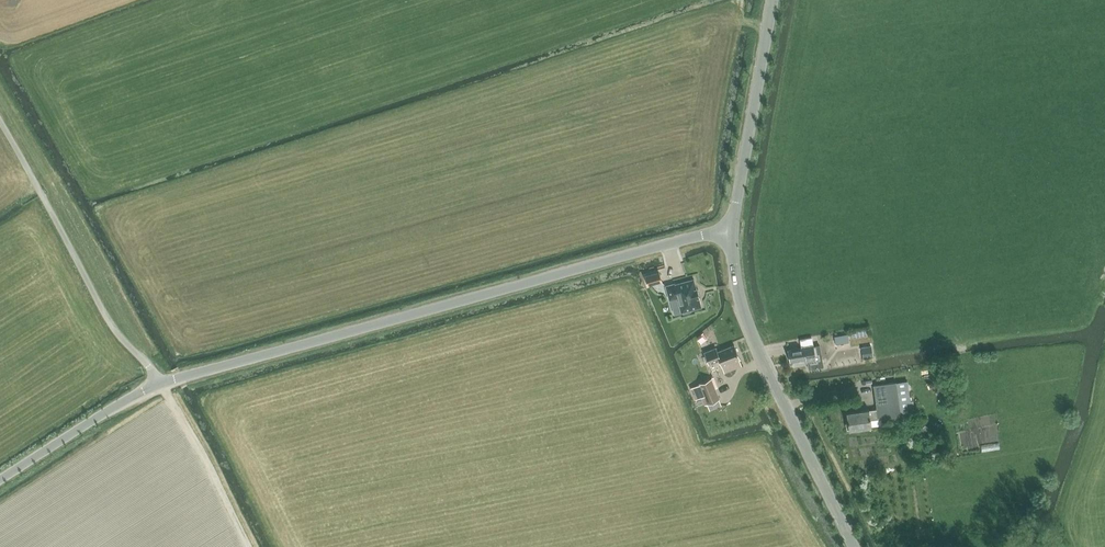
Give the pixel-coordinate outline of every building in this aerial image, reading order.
[(648,285),(662,282),(659,272),(646,276),(648,285)] [(666,286),(666,287),(670,301),(671,300),(675,314),(681,312),(682,313),(683,312),(684,313),(691,311),(690,310),(702,307),(699,297),(697,288),(697,289),(694,279),(675,284),(675,283),(666,286)] [(706,340),(701,334),(697,337),(701,344),(706,340)] [(849,342),(848,334),(834,337),(836,344),(849,342)] [(812,344),(811,337),(803,338),(804,345),(812,344)] [(717,352),(716,348),(705,352),(710,364),(720,360),(725,372),(741,365),(739,359),(740,359),(734,345),(717,352)] [(790,362),(805,359),(805,362),(807,362),(809,369),(823,367),(820,345),(813,346),(787,350),(790,362)] [(871,346),(861,347),(863,358),(873,357),(871,346)] [(699,383),(699,385),(691,388),(695,399),(701,396),(705,405),(707,404),(719,399),(711,379),(699,383)] [(908,381),(896,383),(896,382),(873,385),(877,409),(869,410),(847,413),(850,429),(872,426),(871,420),(901,416),(912,415),(908,381)] [(922,421),(913,430),(919,437),(928,427),(922,421)]
